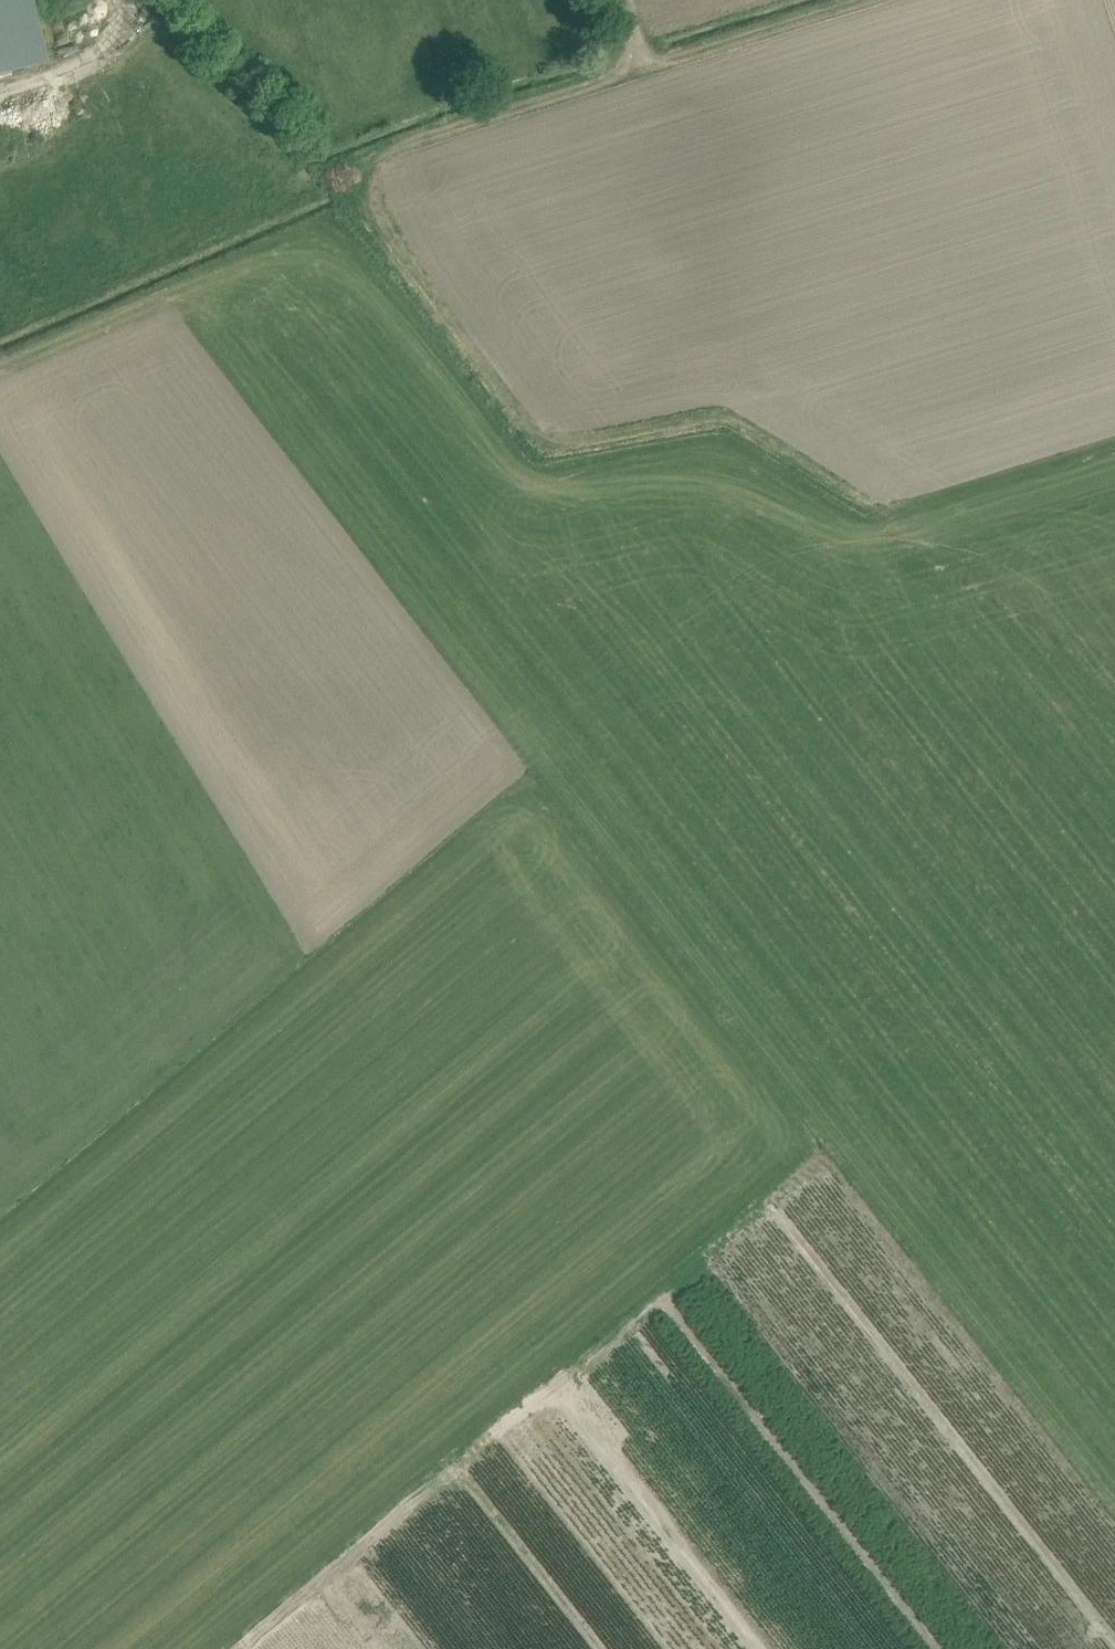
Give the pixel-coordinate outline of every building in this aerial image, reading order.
[(46,63),(31,0),(0,0),(0,73),(46,63)]
